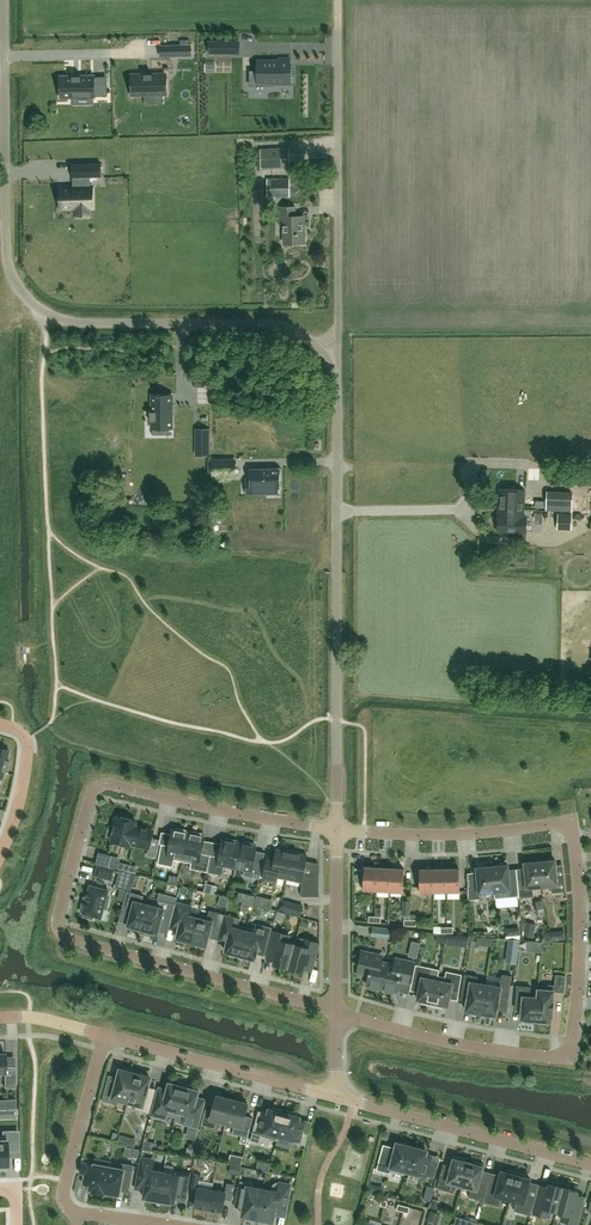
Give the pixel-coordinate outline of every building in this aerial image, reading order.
[(239,54),(239,42),(209,42),(209,54),(239,54)] [(190,56),(190,46),(175,46),(176,56),(190,56)] [(251,84),(290,84),(290,58),(279,58),(279,61),(258,61),(258,70),(251,70),(251,84)] [(165,74),(132,75),(132,95),(166,94),(165,74)] [(94,76),(60,77),(61,97),(107,96),(107,84),(94,84),(94,76)] [(290,167),(289,148),(260,149),(261,168),(290,167)] [(207,157),(207,171),(227,172),(227,158),(207,157)] [(72,178),(75,178),(75,188),(61,188),(62,208),(92,207),(92,187),(90,187),(89,178),(101,177),(101,163),(72,164),(72,178)] [(304,243),(303,216),(295,216),(295,207),(278,207),(279,224),(283,224),(284,244),(304,243)] [(152,421),(152,428),(172,428),(172,395),(160,395),(157,395),(152,395),(152,411),(150,411),(150,421),(152,421)] [(224,474),(224,460),(211,460),(211,474),(224,474)] [(227,478),(239,477),(239,462),(227,463),(227,478)] [(264,470),(264,468),(263,468),(263,470),(251,470),(251,493),(279,493),(279,480),(281,480),(281,467),(270,468),(270,470),(264,470)] [(525,489),(500,488),(499,516),(498,531),(527,532),(527,517),(524,517),(525,489)] [(573,492),(547,491),(546,510),(572,511),(573,492)] [(0,749),(0,778),(2,779),(4,771),(7,771),(9,761),(6,761),(9,751),(0,749)] [(154,831),(136,826),(135,825),(136,820),(118,816),(117,818),(115,818),(113,826),(115,826),(112,841),(129,846),(130,844),(149,848),(154,831)] [(183,861),(189,833),(186,832),(186,830),(176,828),(176,830),(173,829),(169,845),(162,844),(158,863),(173,866),(174,859),(183,861)] [(189,833),(183,861),(191,863),(190,868),(208,872),(211,855),(201,853),(205,836),(202,835),(202,833),(192,831),(191,833),(189,833)] [(211,855),(208,872),(222,875),(224,866),(235,868),(239,843),(236,842),(236,840),(225,838),(224,840),(223,840),(219,857),(211,855)] [(243,844),(239,843),(235,868),(245,870),(243,876),(260,879),(263,863),(253,861),(256,847),(254,846),(255,844),(244,842),(243,844)] [(287,879),(292,852),(277,849),(273,866),(266,864),(263,879),(277,882),(278,877),(287,879)] [(99,852),(96,864),(109,867),(112,855),(99,852)] [(307,855),(292,852),(287,879),(301,881),(301,896),(319,896),(319,873),(304,873),(307,855)] [(540,861),(542,886),(551,886),(552,893),(566,891),(565,876),(557,877),(555,860),(540,861)] [(518,879),(519,896),(519,898),(534,896),(533,887),(542,886),(540,861),(524,863),(526,877),(524,879),(518,879)] [(497,866),(492,866),(495,891),(504,891),(505,897),(519,896),(518,879),(509,880),(508,865),(506,865),(504,863),(499,863),(497,866)] [(98,865),(95,875),(111,880),(114,869),(98,865)] [(495,891),(492,866),(487,867),(486,865),(480,865),(479,868),(477,868),(478,881),(468,881),(468,900),(480,899),(480,893),(495,891)] [(377,890),(378,867),(365,867),(363,889),(377,890)] [(391,868),(378,867),(377,890),(389,891),(391,868)] [(404,869),(391,868),(389,891),(403,892),(404,869)] [(433,892),(433,869),(420,869),(420,892),(433,892)] [(446,869),(433,869),(433,892),(446,891),(446,869)] [(459,869),(446,869),(446,891),(460,891),(459,869)] [(126,896),(127,891),(126,891),(131,873),(119,871),(115,888),(120,889),(119,894),(126,896)] [(84,913),(83,916),(93,919),(94,916),(101,918),(104,908),(106,909),(109,899),(106,898),(109,890),(90,885),(85,904),(82,904),(80,911),(83,912),(83,913),(84,913)] [(143,929),(149,905),(142,903),(144,895),(127,891),(126,896),(122,910),(131,913),(128,925),(130,926),(129,928),(139,931),(140,928),(143,929)] [(149,905),(143,929),(145,930),(145,933),(155,935),(156,932),(158,933),(161,921),(170,923),(171,921),(175,904),(159,899),(157,906),(149,905)] [(175,904),(171,921),(180,923),(176,938),(178,938),(177,941),(185,943),(186,941),(191,942),(199,915),(190,913),(192,906),(176,902),(176,904),(175,904)] [(295,904),(293,912),(301,914),(303,906),(295,904)] [(199,915),(191,942),(197,944),(196,946),(204,948),(205,946),(207,946),(211,928),(221,930),(225,915),(209,911),(208,917),(199,915)] [(225,915),(221,930),(218,940),(227,942),(225,951),(231,953),(230,955),(239,957),(247,927),(239,925),(240,919),(225,915)] [(547,924),(547,916),(539,916),(539,923),(547,924)] [(536,924),(527,922),(523,935),(533,938),(536,924)] [(247,927),(239,957),(249,960),(249,957),(255,959),(257,951),(265,953),(272,928),(256,923),(255,929),(247,927)] [(506,936),(520,935),(520,927),(505,928),(506,936)] [(371,936),(390,938),(391,930),(372,928),(371,936)] [(289,968),(297,937),(295,944),(288,942),(289,939),(286,934),(274,931),(266,959),(274,961),(274,964),(289,968)] [(319,943),(297,937),(289,968),(304,972),(304,969),(312,971),(319,943)] [(476,944),(492,947),(494,938),(477,937),(476,944)] [(420,943),(412,941),(408,956),(417,958),(420,943)] [(382,988),(388,963),(382,961),(383,958),(374,956),(375,953),(362,950),(358,968),(365,969),(369,975),(367,985),(370,986),(369,988),(379,990),(380,988),(382,988)] [(395,964),(388,963),(382,988),(384,989),(384,991),(394,993),(395,991),(397,992),(400,982),(409,984),(414,962),(396,958),(395,964)] [(432,1005),(438,975),(437,979),(431,978),(433,968),(416,964),(412,981),(421,982),(417,999),(422,1000),(422,1003),(432,1005)] [(445,976),(438,975),(432,1005),(442,1007),(443,1004),(448,1006),(451,989),(459,990),(462,974),(446,971),(445,976)] [(481,1015),(486,984),(477,983),(478,976),(464,974),(461,990),(469,991),(466,1010),(472,1011),(471,1013),(481,1015)] [(486,984),(481,1015),(490,1017),(490,1014),(496,1015),(498,1006),(508,1008),(512,975),(502,974),(496,986),(486,984)] [(537,998),(536,1020),(539,1020),(538,1023),(548,1023),(548,1021),(551,1021),(552,1010),(553,1010),(554,1002),(553,1002),(554,991),(564,992),(566,976),(556,975),(555,986),(548,985),(548,990),(538,989),(538,998),(537,998)] [(536,1020),(537,998),(530,997),(531,987),(517,985),(516,1000),(523,1001),(521,1021),(531,1022),(531,1020),(536,1020)] [(57,999),(57,989),(47,990),(47,999),(57,999)] [(453,1020),(451,1034),(465,1036),(468,1022),(453,1020)] [(4,1073),(4,1088),(16,1087),(16,1066),(4,1066),(4,1054),(0,1054),(0,1073),(4,1073)] [(127,1101),(135,1073),(132,1073),(131,1070),(123,1068),(122,1070),(119,1069),(114,1087),(106,1084),(102,1101),(118,1105),(119,1099),(127,1101)] [(135,1073),(127,1101),(136,1104),(135,1109),(150,1113),(154,1097),(146,1095),(150,1077),(148,1077),(147,1074),(140,1072),(137,1074),(135,1073)] [(175,1121),(185,1083),(175,1081),(174,1084),(169,1082),(165,1095),(163,1096),(157,1095),(151,1115),(165,1119),(167,1114),(175,1116),(174,1120),(175,1121)] [(194,1086),(185,1083),(175,1121),(183,1123),(184,1123),(189,1124),(189,1125),(198,1127),(203,1108),(197,1106),(195,1104),(199,1090),(194,1089),(194,1086)] [(226,1123),(232,1099),(217,1095),(213,1111),(204,1109),(200,1125),(215,1129),(218,1121),(226,1123)] [(16,1108),(16,1099),(2,1100),(2,1109),(16,1108)] [(248,1103),(232,1099),(226,1123),(235,1125),(232,1133),(248,1138),(252,1122),(243,1119),(248,1103)] [(277,1140),(284,1113),(282,1112),(282,1110),(272,1107),(271,1110),(269,1109),(266,1123),(256,1121),(251,1140),(262,1143),(264,1137),(277,1140)] [(287,1114),(284,1113),(277,1140),(278,1140),(279,1136),(292,1139),(292,1141),(306,1145),(310,1128),(304,1126),(306,1121),(299,1119),(300,1117),(298,1117),(298,1114),(288,1111),(287,1114)] [(7,1166),(7,1157),(7,1150),(18,1150),(17,1130),(2,1130),(2,1136),(0,1136),(0,1166),(7,1166)] [(120,1135),(118,1143),(135,1147),(137,1139),(120,1135)] [(155,1151),(157,1143),(145,1141),(143,1148),(155,1151)] [(405,1175),(412,1147),(407,1146),(407,1143),(399,1141),(399,1143),(397,1143),(393,1156),(391,1158),(381,1155),(377,1170),(390,1173),(390,1171),(405,1175)] [(195,1144),(193,1153),(201,1155),(203,1147),(195,1144)] [(417,1148),(412,1147),(405,1175),(406,1171),(434,1178),(438,1163),(431,1161),(432,1157),(426,1155),(427,1151),(425,1150),(426,1148),(418,1146),(417,1148)] [(241,1166),(243,1157),(231,1154),(229,1164),(241,1166)] [(462,1186),(469,1162),(464,1161),(465,1159),(454,1156),(449,1175),(441,1173),(437,1188),(454,1192),(456,1184),(462,1186)] [(110,1161),(95,1158),(94,1164),(82,1162),(80,1173),(85,1174),(83,1183),(90,1184),(89,1189),(92,1190),(92,1191),(104,1193),(110,1161)] [(111,1161),(110,1161),(104,1193),(105,1193),(105,1192),(120,1195),(122,1185),(124,1184),(130,1185),(134,1165),(122,1163),(119,1166),(119,1168),(110,1166),(111,1161)] [(159,1200),(164,1172),(153,1170),(154,1163),(141,1161),(137,1181),(144,1183),(146,1184),(144,1197),(146,1198),(146,1201),(155,1202),(156,1199),(159,1200)] [(469,1162),(462,1186),(471,1188),(468,1196),(484,1200),(483,1202),(484,1202),(488,1185),(479,1183),(484,1164),(473,1161),(473,1163),(469,1162)] [(241,1167),(230,1165),(229,1173),(240,1175),(241,1167)] [(497,1187),(488,1185),(484,1202),(500,1207),(502,1197),(509,1199),(517,1172),(507,1169),(506,1172),(501,1171),(497,1187)] [(164,1172),(159,1200),(162,1201),(161,1203),(171,1205),(171,1202),(174,1203),(176,1192),(178,1191),(187,1193),(190,1173),(173,1170),(172,1173),(164,1172)] [(526,1174),(517,1172),(509,1199),(517,1201),(514,1210),(531,1215),(535,1197),(529,1195),(529,1194),(527,1191),(531,1179),(526,1177),(526,1174)] [(552,1180),(551,1184),(549,1184),(545,1200),(538,1198),(534,1213),(549,1217),(551,1210),(557,1212),(563,1187),(560,1186),(561,1183),(552,1180)] [(258,1218),(263,1189),(253,1188),(254,1185),(252,1183),(240,1181),(237,1197),(245,1199),(243,1215),(245,1216),(246,1218),(254,1220),(255,1217),(258,1218)] [(272,1191),(263,1189),(258,1218),(261,1218),(261,1221),(269,1222),(271,1220),(273,1221),(275,1209),(278,1207),(286,1208),(291,1185),(276,1182),(273,1184),(272,1191)] [(225,1192),(212,1190),(208,1209),(222,1211),(225,1195),(232,1196),(234,1184),(227,1183),(225,1192)] [(431,1201),(434,1187),(427,1185),(424,1199),(431,1201)] [(212,1190),(198,1187),(195,1206),(208,1209),(212,1190)] [(577,1191),(563,1187),(557,1212),(563,1213),(561,1221),(576,1224),(581,1206),(574,1204),(577,1191)] [(408,1213),(410,1207),(398,1204),(396,1210),(408,1213)] [(437,1224),(441,1214),(430,1211),(427,1220),(437,1224)]
